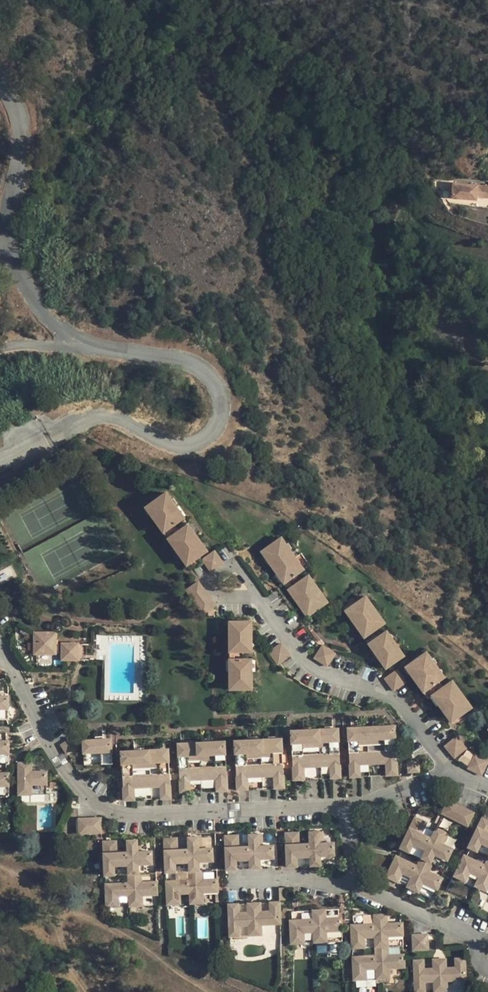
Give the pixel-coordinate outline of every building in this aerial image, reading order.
[(453,185),(452,200),(477,202),(477,199),(487,199),(487,187),(453,185)] [(157,528),(165,538),(177,529),(169,518),(173,515),(163,500),(142,516),(153,531),(157,528)] [(173,515),(169,518),(177,529),(181,526),(173,515)] [(153,531),(160,541),(165,538),(157,528),(153,531)] [(187,532),(182,536),(188,543),(193,539),(187,532)] [(182,562),(189,570),(201,561),(195,552),(200,549),(193,539),(188,543),(182,536),(170,544),(176,552),(171,555),(178,564),(182,562)] [(274,571),(282,583),(294,575),(285,563),(289,560),(276,542),(257,555),(271,574),(274,571)] [(176,552),(170,544),(166,547),(171,555),(176,552)] [(200,549),(195,552),(201,561),(206,557),(200,549)] [(214,553),(203,560),(212,573),(223,565),(214,553)] [(289,560),(285,563),(294,575),(298,572),(289,560)] [(185,573),(189,570),(182,562),(178,564),(185,573)] [(279,586),(282,583),(274,571),(271,574),(279,586)] [(307,589),(312,587),(305,577),(301,580),(307,589)] [(301,580),(288,590),(295,599),(291,602),(297,610),(301,607),(307,615),(320,607),(314,597),(318,595),(312,587),(307,589),(301,580)] [(195,589),(184,598),(201,622),(213,614),(195,589)] [(291,602),(295,599),(288,590),(284,592),(291,602)] [(324,604),(318,595),(314,597),(320,607),(324,604)] [(367,602),(363,605),(370,613),(373,610),(367,602)] [(363,605),(351,614),(357,623),(353,625),(359,633),(363,630),(369,639),(381,629),(375,621),(379,618),(373,610),(370,613),(363,605)] [(307,615),(301,607),(297,610),(303,618),(307,615)] [(351,614),(347,616),(353,625),(357,623),(351,614)] [(379,618),(375,621),(381,629),(385,626),(379,618)] [(363,630),(359,633),(365,641),(369,639),(363,630)] [(246,631),(224,631),(225,650),(229,651),(229,665),(241,665),(241,650),(246,650),(246,631)] [(387,635),(384,637),(392,649),(396,647),(387,635)] [(384,637),(374,645),(382,656),(378,659),(389,674),(406,661),(396,647),(392,649),(384,637)] [(32,638),(32,659),(52,659),(53,658),(59,658),(59,665),(75,666),(75,649),(58,649),(53,649),(52,638),(32,638)] [(280,645),(268,653),(277,665),(289,657),(280,645)] [(374,645),(370,647),(378,659),(382,656),(374,645)] [(321,647),(314,661),(329,668),(336,655),(321,647)] [(420,685),(427,695),(440,686),(433,676),(437,673),(426,658),(405,674),(416,688),(420,685)] [(225,688),(225,704),(247,705),(247,688),(241,688),(241,672),(229,672),(230,688),(225,688)] [(433,676),(440,686),(444,682),(437,673),(433,676)] [(393,676),(381,684),(390,698),(403,689),(393,676)] [(416,688),(423,698),(427,695),(420,685),(416,688)] [(455,699),(458,697),(451,688),(448,690),(455,699)] [(448,690),(434,699),(441,708),(438,711),(444,719),(447,716),(453,725),(467,716),(461,707),(464,704),(458,697),(455,699),(448,690)] [(434,699),(431,702),(438,711),(441,708),(434,699)] [(464,704),(461,707),(467,716),(471,713),(464,704)] [(447,716),(444,719),(450,728),(453,725),(447,716)] [(317,735),(317,748),(327,748),(327,761),(336,761),(337,734),(317,735)] [(348,735),(347,760),(358,760),(357,748),(367,747),(366,734),(348,735)] [(366,734),(367,747),(384,747),(385,760),(396,760),(394,734),(366,734)] [(289,735),(288,762),(300,761),(300,749),(317,748),(317,735),(289,735)] [(78,738),(78,751),(106,751),(106,738),(78,738)] [(269,756),(269,768),(279,767),(278,741),(259,742),(259,756),(269,756)] [(211,757),(211,769),(222,769),(221,742),(203,743),(203,757),(211,757)] [(232,742),(231,769),(243,768),(242,756),(259,756),(259,742),(232,742)] [(175,743),(174,769),(184,769),(184,757),(203,757),(203,743),(175,743)] [(456,743),(445,752),(455,764),(466,755),(456,743)] [(117,749),(117,776),(129,776),(128,763),(146,763),(145,750),(117,749)] [(155,762),(155,775),(165,775),(165,750),(145,750),(146,763),(155,762)] [(347,760),(348,786),(396,785),(396,760),(385,760),(358,760),(347,760)] [(288,762),(289,787),(337,786),(336,761),(327,761),(300,761),(288,762)] [(468,775),(483,782),(487,770),(487,767),(474,761),(468,775)] [(407,762),(407,773),(420,773),(419,762),(407,762)] [(231,769),(232,794),(279,793),(279,767),(269,768),(243,768),(231,769)] [(13,768),(13,800),(23,800),(23,790),(41,790),(41,777),(23,777),(23,768),(13,768)] [(174,769),(174,794),(222,794),(222,769),(211,769),(184,769),(174,769)] [(117,776),(118,801),(165,800),(165,775),(155,775),(129,776),(117,776)] [(454,810),(446,825),(474,838),(481,823),(454,810)] [(77,823),(78,839),(102,839),(102,823),(77,823)] [(421,829),(407,861),(416,866),(420,858),(431,863),(437,851),(425,845),(431,834),(421,829)] [(475,858),(485,863),(487,856),(487,832),(475,858)] [(314,865),(314,873),(325,873),(324,865),(340,864),(338,851),(324,851),(324,839),(313,839),(313,852),(314,865)] [(431,863),(428,871),(437,876),(442,868),(453,873),(459,861),(447,856),(453,844),(442,839),(437,851),(431,863)] [(228,841),(229,875),(239,875),(239,867),(253,867),(253,875),(263,874),(263,867),(277,866),(276,853),(263,853),(262,840),(252,840),(253,853),(239,853),(238,841),(228,841)] [(289,840),(290,874),(301,873),(301,865),(314,865),(313,852),(300,852),(300,840),(289,840)] [(190,868),(191,877),(200,877),(201,868),(216,868),(215,855),(201,855),(201,842),(190,843),(190,855),(190,868)] [(166,843),(167,877),(177,877),(177,869),(190,868),(190,855),(177,856),(176,843),(166,843)] [(103,845),(104,879),(114,879),(114,871),(127,870),(127,878),(137,878),(138,878),(138,870),(152,869),(151,857),(138,856),(137,844),(126,845),(126,857),(113,857),(113,845),(103,845)] [(462,888),(471,893),(475,884),(487,889),(487,887),(487,875),(472,867),(462,888)] [(403,870),(393,890),(403,894),(407,886),(418,891),(424,879),(403,870)] [(418,891),(414,900),(422,904),(427,895),(444,903),(449,891),(433,883),(437,876),(428,871),(424,879),(418,891)] [(191,900),(191,910),(201,909),(201,900),(220,899),(220,886),(201,886),(200,877),(191,877),(191,886),(191,900)] [(104,888),(105,911),(114,911),(114,902),(128,901),(128,910),(137,910),(137,901),(155,901),(155,887),(137,887),(137,878),(127,878),(127,887),(104,888)] [(167,886),(168,909),(178,909),(178,900),(191,900),(191,886),(167,886)] [(229,904),(230,937),(240,936),(239,927),(249,927),(249,931),(262,930),(261,926),(280,926),(280,903),(270,903),(270,912),(261,912),(248,913),(239,913),(239,904),(229,904)] [(248,904),(248,913),(261,912),(261,903),(248,904)] [(315,932),(315,941),(325,941),(325,932),(343,931),(343,918),(325,919),(324,910),(315,910),(315,918),(315,932)] [(292,919),(292,942),(302,942),(301,933),(315,932),(315,918),(292,919)] [(378,950),(379,959),(388,959),(388,949),(406,949),(406,935),(388,936),(388,927),(378,927),(378,936),(378,950)] [(355,937),(356,960),(365,959),(365,950),(378,950),(378,936),(355,937)] [(412,937),(413,952),(428,952),(428,937),(412,937)] [(414,991),(425,991),(424,982),(434,982),(434,985),(447,985),(446,982),(465,981),(464,958),(455,959),(455,967),(446,968),(433,968),(424,968),(423,960),(413,960),(414,991)] [(379,982),(380,991),(389,991),(388,982),(407,981),(407,967),(389,967),(388,959),(379,959),(379,968),(379,982)] [(433,960),(433,968),(446,968),(445,959),(433,960)] [(356,969),(357,991),(366,991),(366,983),(379,982),(379,968),(356,969)]
